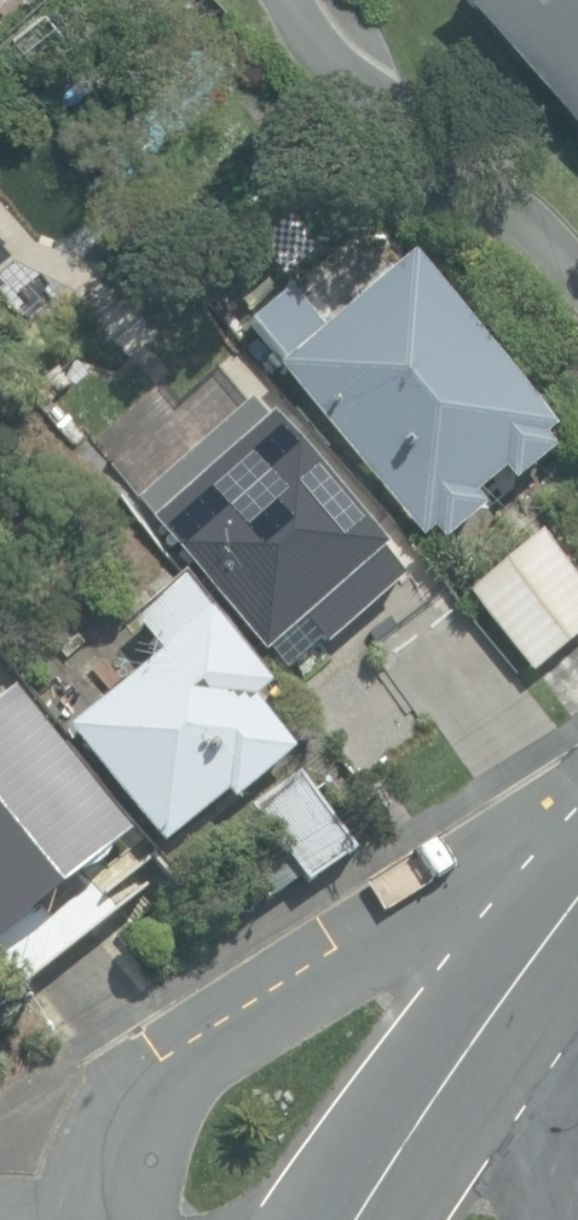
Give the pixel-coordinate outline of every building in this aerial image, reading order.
[(577,112),(577,0),(482,0),(577,112)] [(435,528),(445,541),(485,506),(475,495),(505,469),(515,481),(555,447),(545,436),(557,426),(414,256),(374,289),(360,273),(348,283),(362,300),(325,330),(294,293),(256,325),(289,364),(283,369),(424,537),(435,528)] [(265,422),(249,403),(137,499),(155,519),(152,521),(265,652),(303,619),(326,645),(402,580),(380,553),(384,550),(270,418),(265,422)] [(535,672),(577,636),(577,578),(544,537),(473,596),(535,672)] [(72,728),(165,843),(230,790),(237,799),(295,751),(253,700),(270,686),(210,614),(208,616),(182,585),(138,621),(164,653),(72,728)] [(7,934),(36,981),(81,953),(48,900),(131,831),(15,690),(2,701),(0,700),(0,940),(7,934)] [(259,800),(309,878),(355,849),(304,770),(259,800)] [(252,872),(270,899),(304,876),(286,849),(252,872)] [(225,890),(238,909),(264,891),(251,872),(225,890)]
